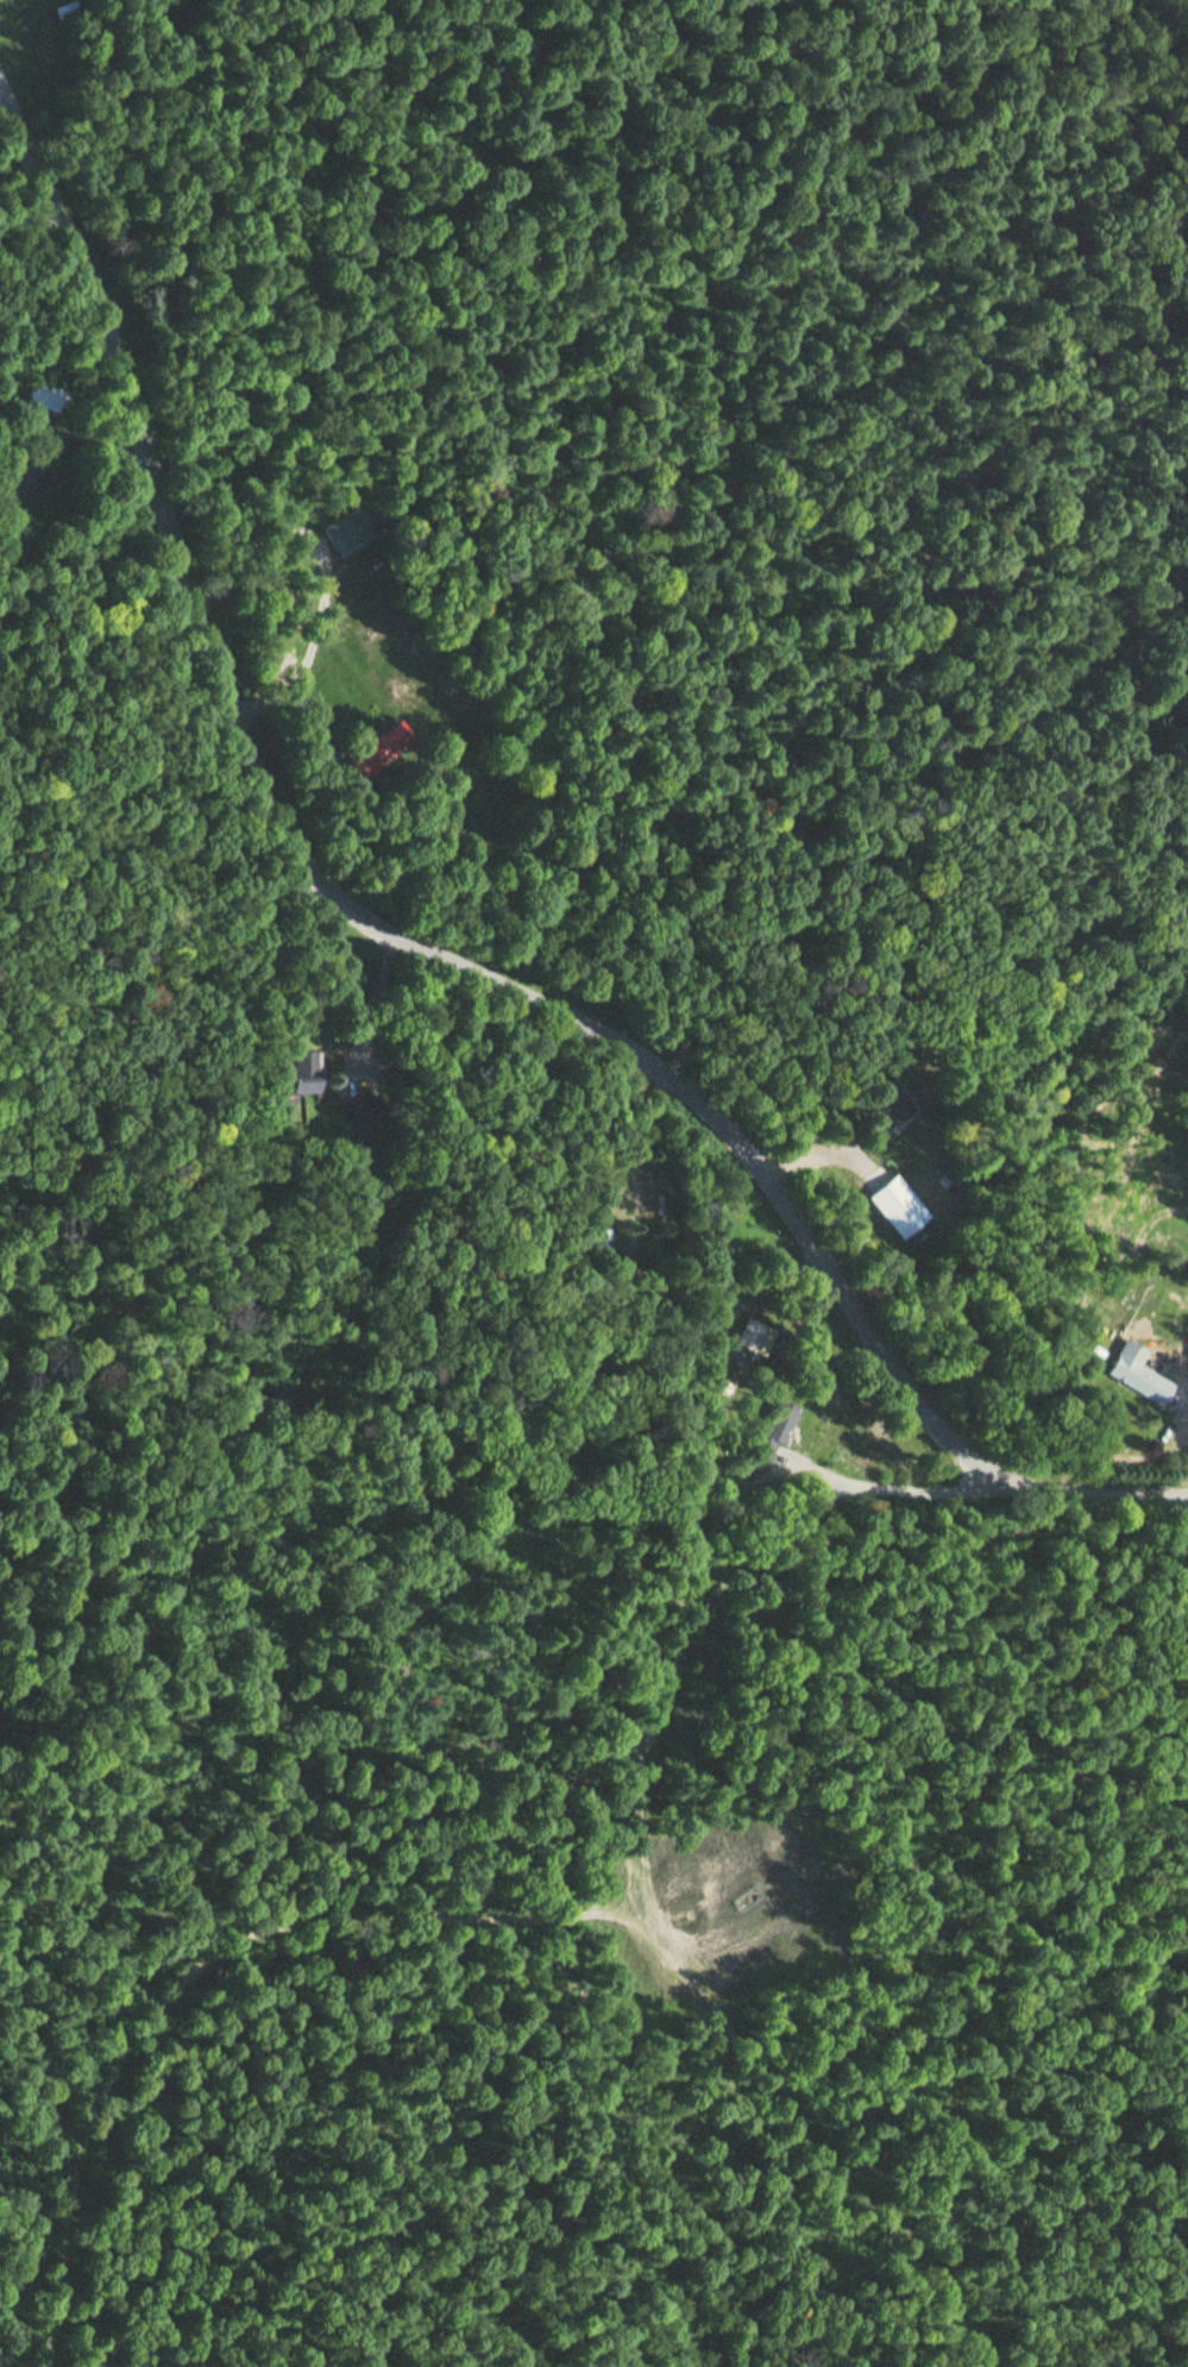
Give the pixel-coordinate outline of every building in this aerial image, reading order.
[(75,0),(74,0),(55,9),(59,19),(79,11),(75,0)] [(67,389),(33,379),(26,402),(61,412),(67,389)] [(373,535),(363,508),(325,523),(335,549),(373,535)] [(406,747),(391,728),(334,774),(349,793),(406,747)] [(316,1092),(316,1050),(290,1050),(290,1092),(316,1092)] [(876,1088),(886,1104),(879,1109),(889,1127),(918,1110),(898,1076),(876,1088)] [(348,1097),(351,1121),(389,1117),(387,1093),(348,1097)] [(934,1216),(900,1172),(869,1195),(903,1239),(934,1216)] [(1145,1350),(1122,1338),(1103,1375),(1161,1406),(1172,1384),(1137,1365),(1145,1350)] [(784,1445),(799,1408),(776,1399),(763,1435),(756,1432),(749,1452),(771,1460),(778,1443),(784,1445)]
